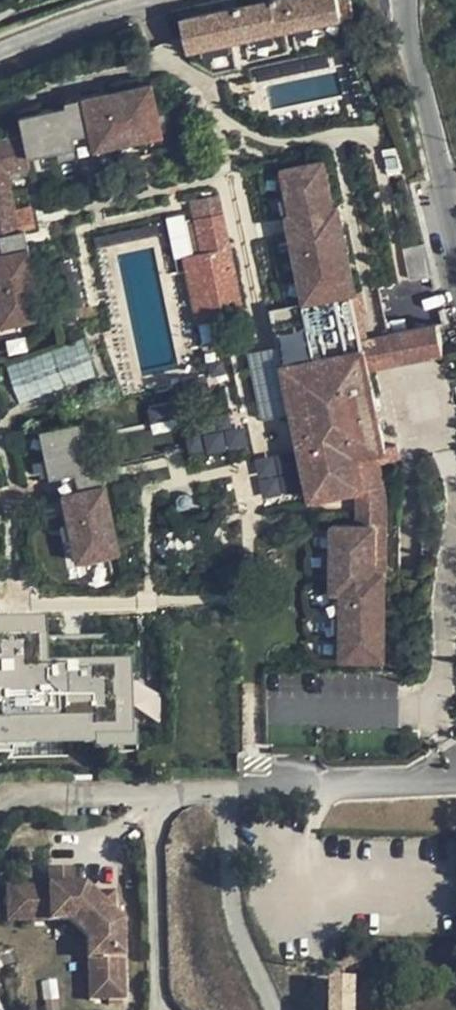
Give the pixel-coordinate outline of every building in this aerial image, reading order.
[(181,18),(188,49),(226,41),(247,36),(288,28),(342,17),(338,0),(265,0),(263,1),(262,0),(234,0),(228,1),(229,8),(181,18)] [(247,36),(226,41),(229,55),(249,51),(247,36)] [(151,80),(64,99),(65,103),(19,113),(23,133),(28,156),(74,147),(75,152),(115,144),(113,134),(160,124),(151,80)] [(162,134),(160,124),(113,134),(115,144),(162,134)] [(10,183),(12,183),(9,169),(14,160),(29,157),(28,156),(23,133),(0,138),(0,185),(10,183)] [(292,213),(287,214),(290,225),(306,300),(350,290),(358,288),(342,212),(339,202),(335,203),(325,158),(282,168),(292,213)] [(10,232),(5,211),(15,209),(10,183),(0,185),(0,234),(10,232)] [(202,252),(208,251),(230,247),(219,193),(191,199),(195,221),(201,248),(202,252)] [(26,287),(36,284),(25,229),(20,230),(15,209),(5,211),(10,232),(14,249),(19,248),(26,287)] [(201,248),(195,221),(183,223),(189,250),(201,248)] [(0,234),(0,252),(14,249),(10,232),(0,234)] [(230,247),(208,251),(223,318),(245,313),(230,247)] [(0,252),(0,322),(42,314),(36,284),(26,287),(19,248),(14,249),(0,252)] [(201,248),(189,250),(182,251),(178,252),(193,325),(214,320),(223,318),(208,251),(202,252),(201,248)] [(362,345),(350,290),(306,300),(318,355),(362,345)] [(271,315),(274,334),(300,331),(298,311),(271,315)] [(20,403),(100,374),(86,336),(7,365),(20,403)] [(316,425),(332,495),(368,486),(360,455),(386,450),(378,415),(362,345),(318,355),(301,359),(316,425)] [(316,425),(301,359),(281,364),(295,429),(311,499),(332,495),(316,425)] [(148,410),(153,430),(167,427),(163,407),(148,410)] [(106,473),(104,465),(94,467),(85,420),(42,429),(54,483),(56,494),(66,492),(80,559),(122,550),(106,473)] [(285,456),(256,459),(259,496),(288,494),(285,456)] [(352,635),(352,656),(385,657),(386,571),(377,570),(377,523),(333,523),(332,609),(342,609),(342,635),(352,635)] [(10,754),(8,747),(69,747),(71,756),(134,752),(130,648),(100,647),(100,632),(49,635),(48,618),(0,620),(0,755),(10,754)] [(352,635),(342,635),(342,656),(352,656),(352,635)] [(58,885),(47,885),(48,921),(69,921),(87,937),(87,958),(102,958),(104,1000),(124,999),(122,922),(113,913),(113,904),(101,893),(92,893),(83,885),(73,885),(73,868),(58,869),(58,885)] [(47,885),(5,887),(6,922),(48,921),(47,885)] [(88,1000),(104,1000),(102,958),(87,958),(88,1000)] [(329,973),(329,983),(352,983),(352,975),(353,972),(329,973)] [(329,983),(329,994),(329,1009),(351,1009),(352,985),(352,983),(329,983)]
